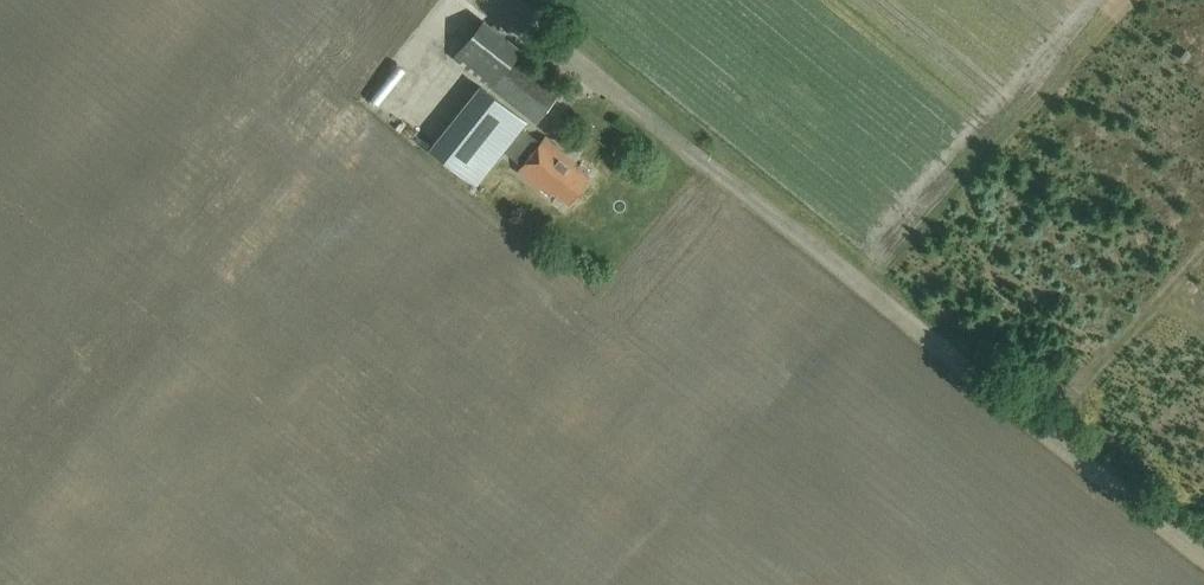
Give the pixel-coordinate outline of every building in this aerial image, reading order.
[(483,20),(454,56),(536,122),(560,93),(515,57),(520,50),(483,20)] [(517,129),(523,121),(481,88),(432,151),(475,184),(499,152),(517,129)] [(547,137),(520,171),(550,195),(553,190),(568,202),(589,176),(573,164),(574,162),(562,153),(564,150),(547,137)]
